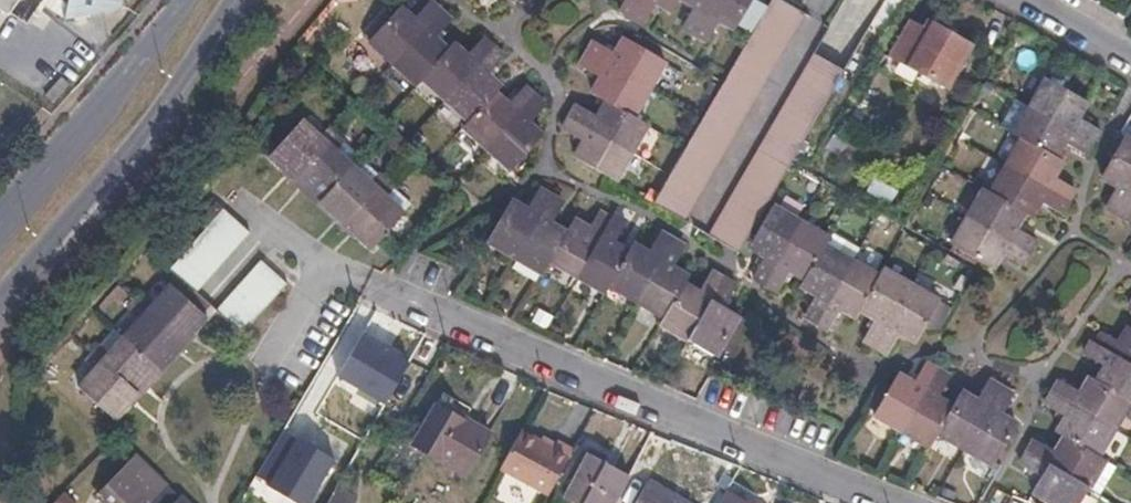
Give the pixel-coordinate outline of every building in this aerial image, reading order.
[(6,14),(9,11),(16,0),(0,0),(0,9),(6,14)] [(42,0),(16,0),(9,11),(26,23),(42,0)] [(66,5),(64,17),(90,14),(121,9),(122,0),(60,0),(66,5)] [(632,13),(639,0),(626,0),(622,7),(632,13)] [(678,0),(639,0),(632,13),(646,21),(658,1),(672,10),(678,0)] [(655,202),(685,218),(804,12),(782,0),(773,0),(655,202)] [(697,33),(716,0),(687,0),(695,5),(684,25),(697,33)] [(697,33),(709,40),(721,20),(736,28),(753,0),(716,0),(697,33)] [(370,40),(394,62),(441,11),(430,1),(414,19),(401,7),(370,40)] [(418,83),(424,77),(448,50),(435,38),(451,21),(441,11),(394,62),(418,83)] [(893,55),(948,88),(972,47),(930,22),(922,35),(908,28),(893,55)] [(424,77),(447,99),(494,47),(483,37),(467,55),(455,43),(448,50),(424,77)] [(596,40),(588,53),(649,89),(666,60),(625,37),(616,52),(596,40)] [(447,99),(469,120),(495,92),(500,86),(488,75),(505,57),(494,47),(447,99)] [(845,71),(860,79),(871,60),(856,51),(845,71)] [(593,92),(608,101),(633,116),(649,89),(588,53),(581,65),(601,77),(593,92)] [(739,250),(845,71),(828,62),(816,54),(711,235),(739,250)] [(1033,108),(1092,141),(1098,129),(1079,118),(1088,101),(1049,79),(1033,108)] [(465,124),(489,146),(535,96),(525,86),(509,104),(495,92),(469,120),(465,124)] [(535,96),(489,146),(513,168),(543,135),(529,123),(545,105),(535,96)] [(579,105),(572,116),(631,150),(647,125),(633,116),(608,101),(599,117),(579,105)] [(1085,153),(1092,141),(1033,108),(1018,134),(1025,138),(1057,156),(1065,142),(1085,153)] [(631,150),(572,116),(565,129),(585,141),(575,157),(613,180),(615,178),(631,150)] [(290,171),(297,177),(337,134),(330,127),(319,137),(302,120),(271,154),(290,171)] [(304,184),(321,200),(352,167),(336,152),(346,142),(337,134),(297,177),(304,184)] [(1120,213),(1130,194),(1130,140),(1126,137),(1104,176),(1118,185),(1106,205),(1120,213)] [(1065,161),(1057,156),(1025,138),(1009,167),(1070,201),(1077,188),(1055,176),(1065,161)] [(380,172),(346,142),(336,152),(370,183),(380,172)] [(340,216),(349,224),(388,180),(380,172),(370,183),(352,167),(321,200),(340,216)] [(1064,212),(1070,201),(1009,167),(993,195),(1025,213),(1034,218),(1042,202),(1064,212)] [(388,180),(349,224),(356,231),(373,247),(404,213),(387,197),(396,187),(388,180)] [(406,197),(396,187),(387,197),(404,213),(406,197)] [(543,272),(550,258),(567,231),(552,223),(564,203),(540,189),(528,209),(513,200),(489,239),(543,272)] [(1016,227),(1025,213),(993,195),(985,190),(970,217),(1030,251),(1038,239),(1016,227)] [(1120,213),(1130,219),(1130,194),(1120,213)] [(754,276),(768,283),(802,223),(774,206),(751,245),(767,255),(754,276)] [(197,294),(206,284),(215,273),(225,264),(234,253),(242,244),(251,234),(225,211),(216,221),(207,230),(198,240),(189,250),(180,260),(171,269),(197,294)] [(550,258),(579,275),(611,218),(599,211),(590,228),(575,219),(567,231),(550,258)] [(605,290),(610,282),(632,246),(617,237),(628,220),(614,213),(611,218),(579,275),(605,290)] [(1023,264),(1030,251),(970,217),(953,246),(993,268),(1002,252),(1023,264)] [(792,269),(806,277),(829,238),(802,223),(768,283),(780,290),(792,269)] [(610,282),(641,300),(676,241),(661,232),(649,253),(633,243),(632,246),(610,282)] [(807,314),(821,321),(854,261),(861,248),(832,232),(829,238),(806,277),(803,284),(819,293),(807,314)] [(641,300),(666,315),(685,283),(689,276),(673,267),(685,246),(676,241),(641,300)] [(857,315),(861,309),(880,275),(854,261),(821,321),(833,329),(845,309),(857,315)] [(252,325),(261,315),(270,305),(279,296),(288,286),(262,262),(253,272),(245,282),(235,292),(226,302),(218,312),(244,335),(252,325)] [(865,338),(877,345),(912,285),(883,270),(880,275),(861,309),(877,318),(865,338)] [(662,322),(689,338),(724,278),(712,271),(700,292),(685,283),(666,315),(662,322)] [(724,278),(689,338),(717,354),(740,315),(725,306),(737,285),(724,278)] [(912,285),(877,345),(890,353),(902,332),(919,341),(925,328),(941,302),(912,285)] [(190,339),(208,320),(172,288),(156,305),(146,294),(138,303),(131,310),(143,320),(127,338),(112,355),(101,346),(94,353),(87,361),(98,371),(80,390),(116,422),(133,402),(140,395),(147,387),(162,370),(178,353),(186,345),(190,339)] [(952,308),(941,302),(925,328),(942,327),(952,308)] [(1098,344),(1130,362),(1130,327),(1121,341),(1105,332),(1098,344)] [(411,361),(367,332),(341,378),(384,405),(411,361)] [(1098,381),(1130,400),(1130,362),(1098,344),(1094,341),(1086,354),(1107,366),(1098,381)] [(905,429),(939,370),(926,362),(914,382),(898,373),(875,411),(905,429)] [(952,377),(939,370),(905,429),(931,445),(941,429),(955,406),(940,397),(952,377)] [(1062,380),(1056,391),(1116,426),(1130,400),(1098,381),(1091,377),(1082,391),(1062,380)] [(963,392),(955,406),(941,429),(968,446),(1003,388),(990,379),(977,400),(963,392)] [(1015,394),(1003,388),(968,446),(996,462),(1019,424),(1002,415),(1015,394)] [(1058,431),(1066,436),(1098,455),(1116,426),(1056,391),(1047,405),(1067,416),(1058,431)] [(413,447),(428,455),(451,414),(436,406),(413,447)] [(451,414),(428,455),(467,477),(491,434),(472,423),(471,425),(451,414)] [(555,448),(522,430),(501,468),(550,496),(576,450),(559,441),(555,448)] [(1037,440),(1029,452),(1090,487),(1106,460),(1098,455),(1066,436),(1057,451),(1037,440)] [(294,437),(266,483),(300,502),(314,502),(339,461),(294,437)] [(1029,452),(1023,463),(1043,475),(1034,491),(1055,502),(1080,502),(1090,487),(1029,452)] [(136,454),(94,497),(100,502),(198,502),(184,491),(177,495),(167,486),(170,483),(136,454)] [(629,478),(588,455),(563,502),(615,502),(629,478)] [(1117,466),(1106,460),(1090,487),(1101,493),(1117,466)] [(650,481),(637,502),(688,502),(650,481)] [(329,502),(355,502),(360,494),(341,482),(329,502)] [(731,499),(724,494),(719,502),(738,502),(731,499)]
